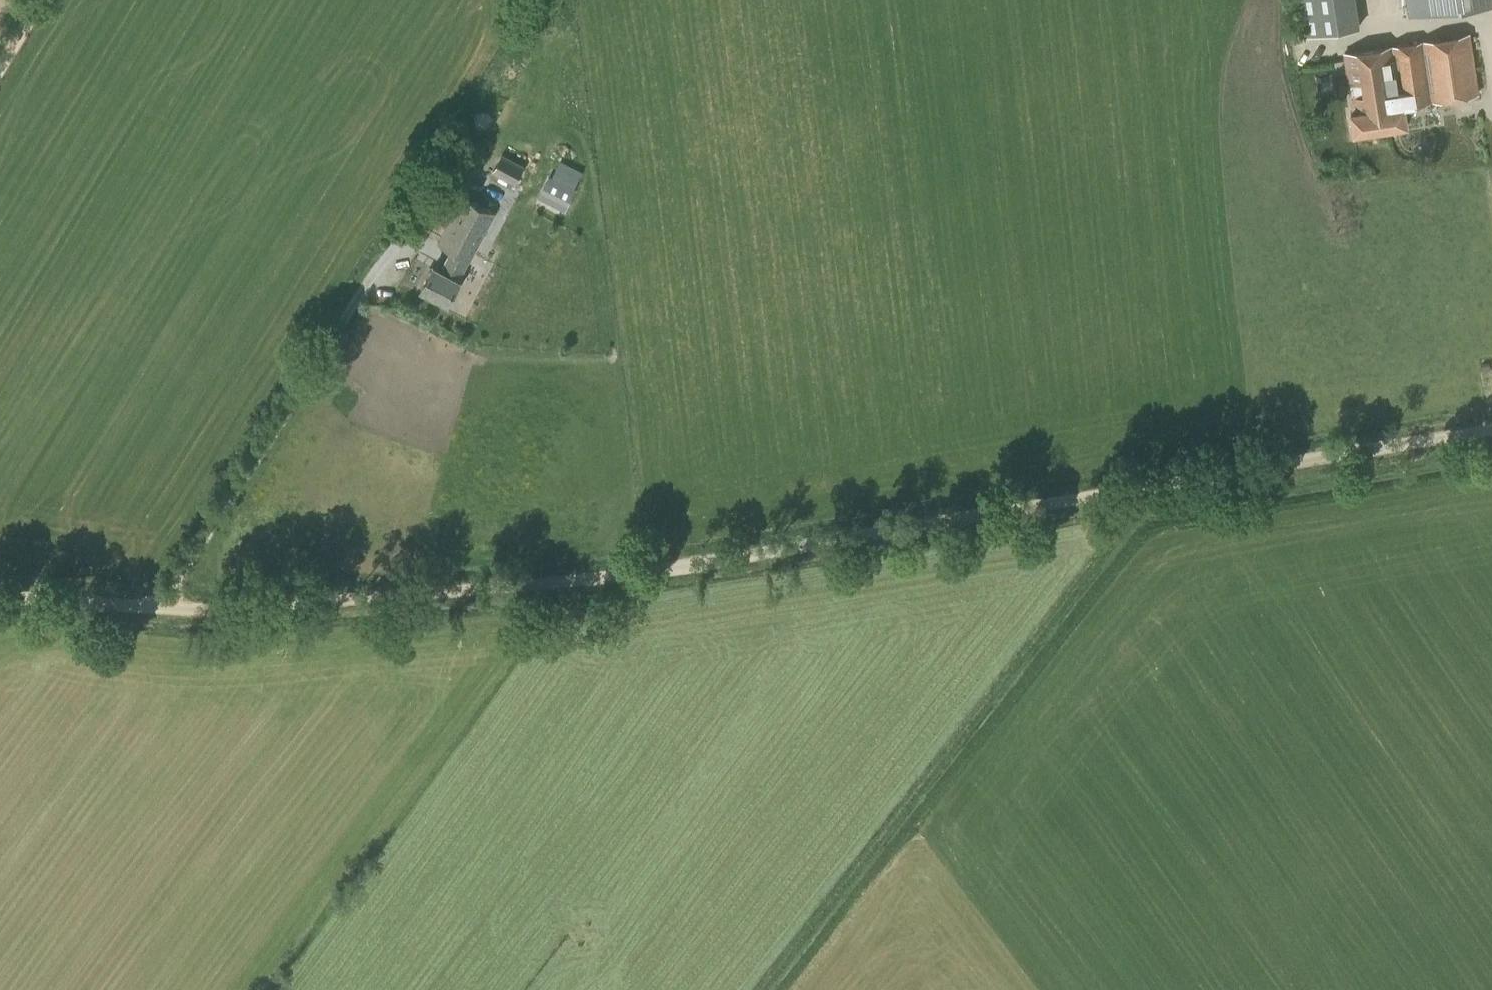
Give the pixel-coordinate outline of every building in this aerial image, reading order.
[(1301,36),(1360,27),(1356,0),(1296,0),(1301,36)] [(1439,15),(1439,12),(1453,10),(1452,0),(1407,0),(1410,20),(1439,15)] [(1417,88),(1419,102),(1479,93),(1470,35),(1345,54),(1352,98),(1417,88)] [(1354,132),(1407,123),(1406,119),(1407,116),(1406,110),(1405,108),(1404,104),(1419,102),(1417,88),(1352,98),(1354,111),(1351,111),(1354,132)] [(502,153),(492,172),(515,183),(525,165),(502,153)] [(574,187),(582,173),(561,162),(554,176),(574,187)] [(469,259),(494,212),(465,197),(440,243),(452,250),(441,271),(434,267),(422,289),(448,302),(459,280),(457,279),(468,259),(469,259)]
